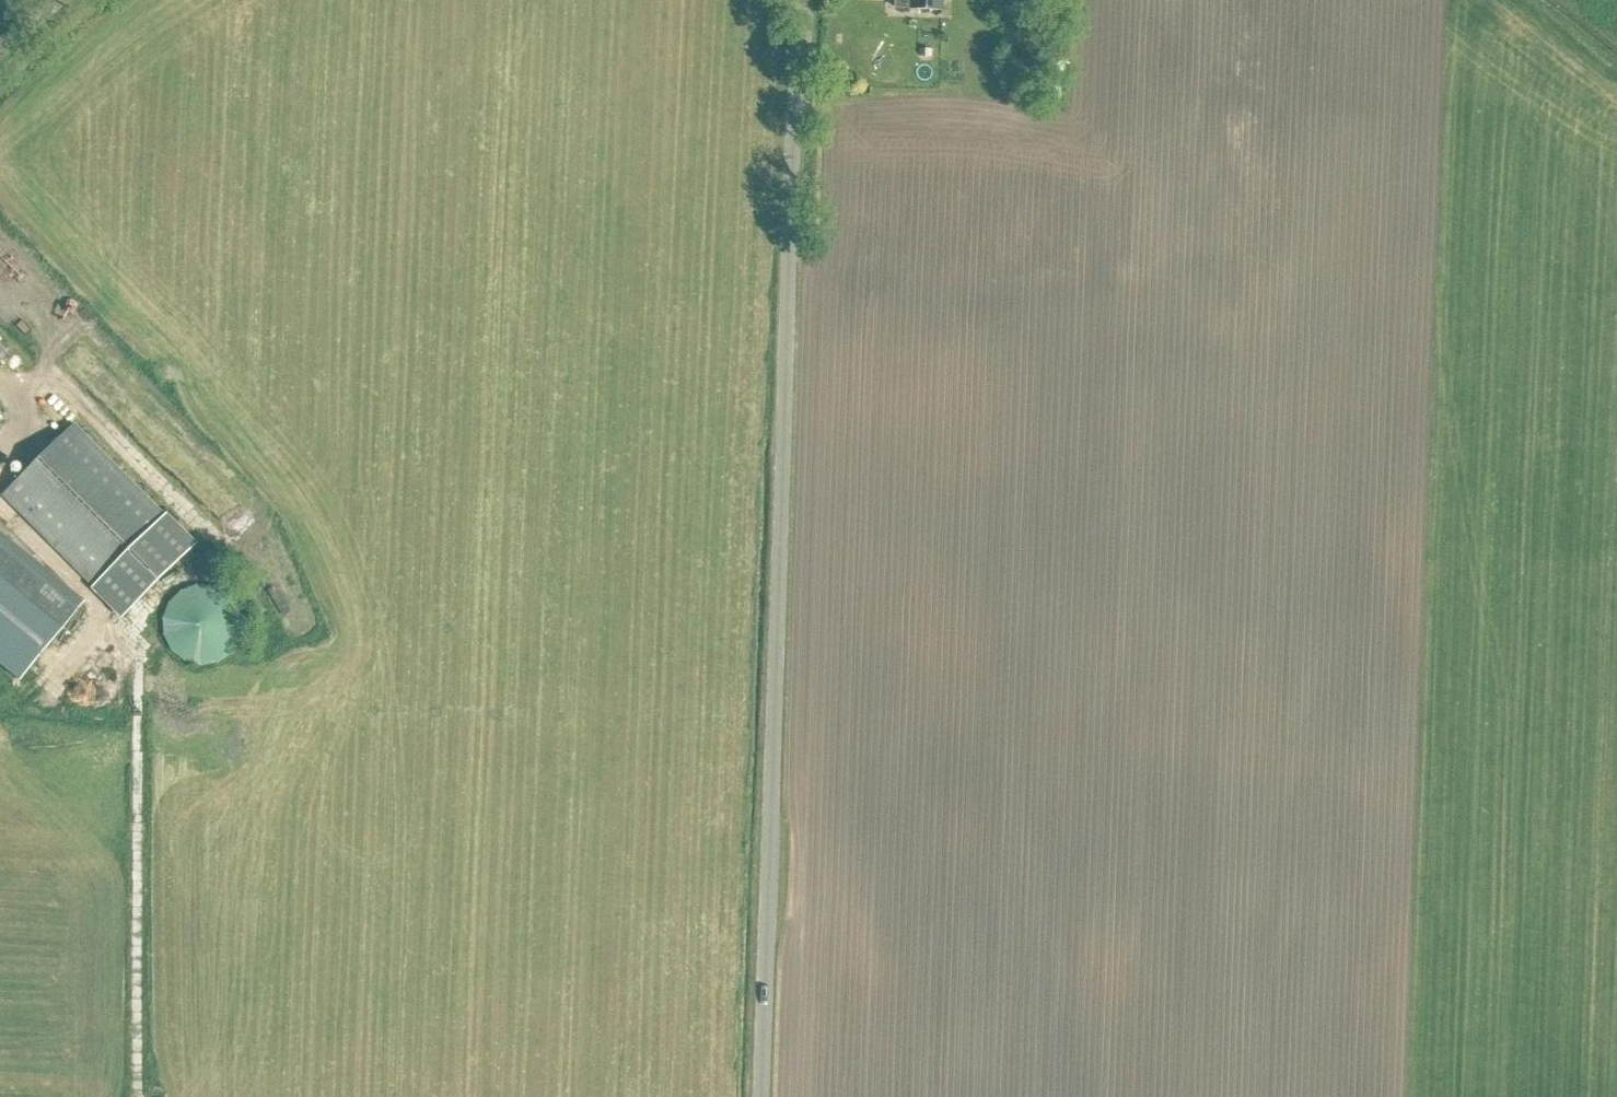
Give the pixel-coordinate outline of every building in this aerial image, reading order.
[(895,9),(910,9),(910,10),(943,11),(943,0),(895,0),(895,9)] [(193,545),(73,424),(3,494),(124,615),(193,545)] [(20,681),(63,629),(0,576),(0,664),(20,681)] [(175,595),(172,598),(169,602),(166,607),(164,611),(163,617),(162,622),(162,628),(163,634),(164,640),(168,646),(171,652),(176,656),(181,660),(186,663),(192,665),(199,666),(205,666),(211,666),(216,664),(222,661),(227,659),(231,655),(235,651),(237,648),(240,643),(242,639),(243,634),(244,629),(244,625),(244,619),(242,613),(240,608),(238,603),(235,599),(231,595),(228,593),(225,590),(221,588),(218,587),(214,586),(210,585),(206,584),(202,584),(198,584),(194,585),(189,586),(185,588),(180,591),(175,595)]
